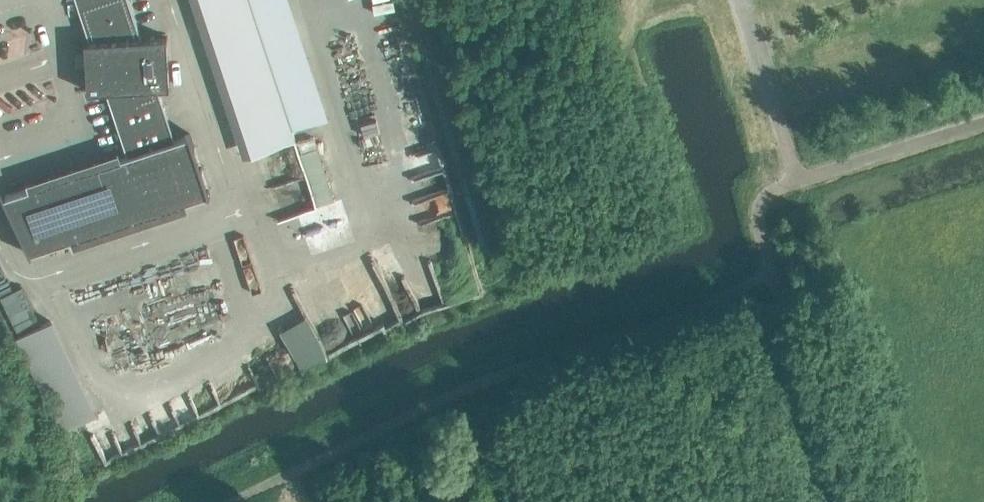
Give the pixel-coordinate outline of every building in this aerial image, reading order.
[(89,41),(85,41),(88,91),(106,90),(127,154),(5,196),(4,195),(3,196),(31,255),(32,254),(32,253),(208,195),(208,196),(210,196),(189,132),(187,133),(188,133),(174,138),(158,88),(170,87),(167,36),(141,38),(129,0),(76,0),(89,41)] [(249,0),(205,0),(255,153),(295,140),(249,0)]
